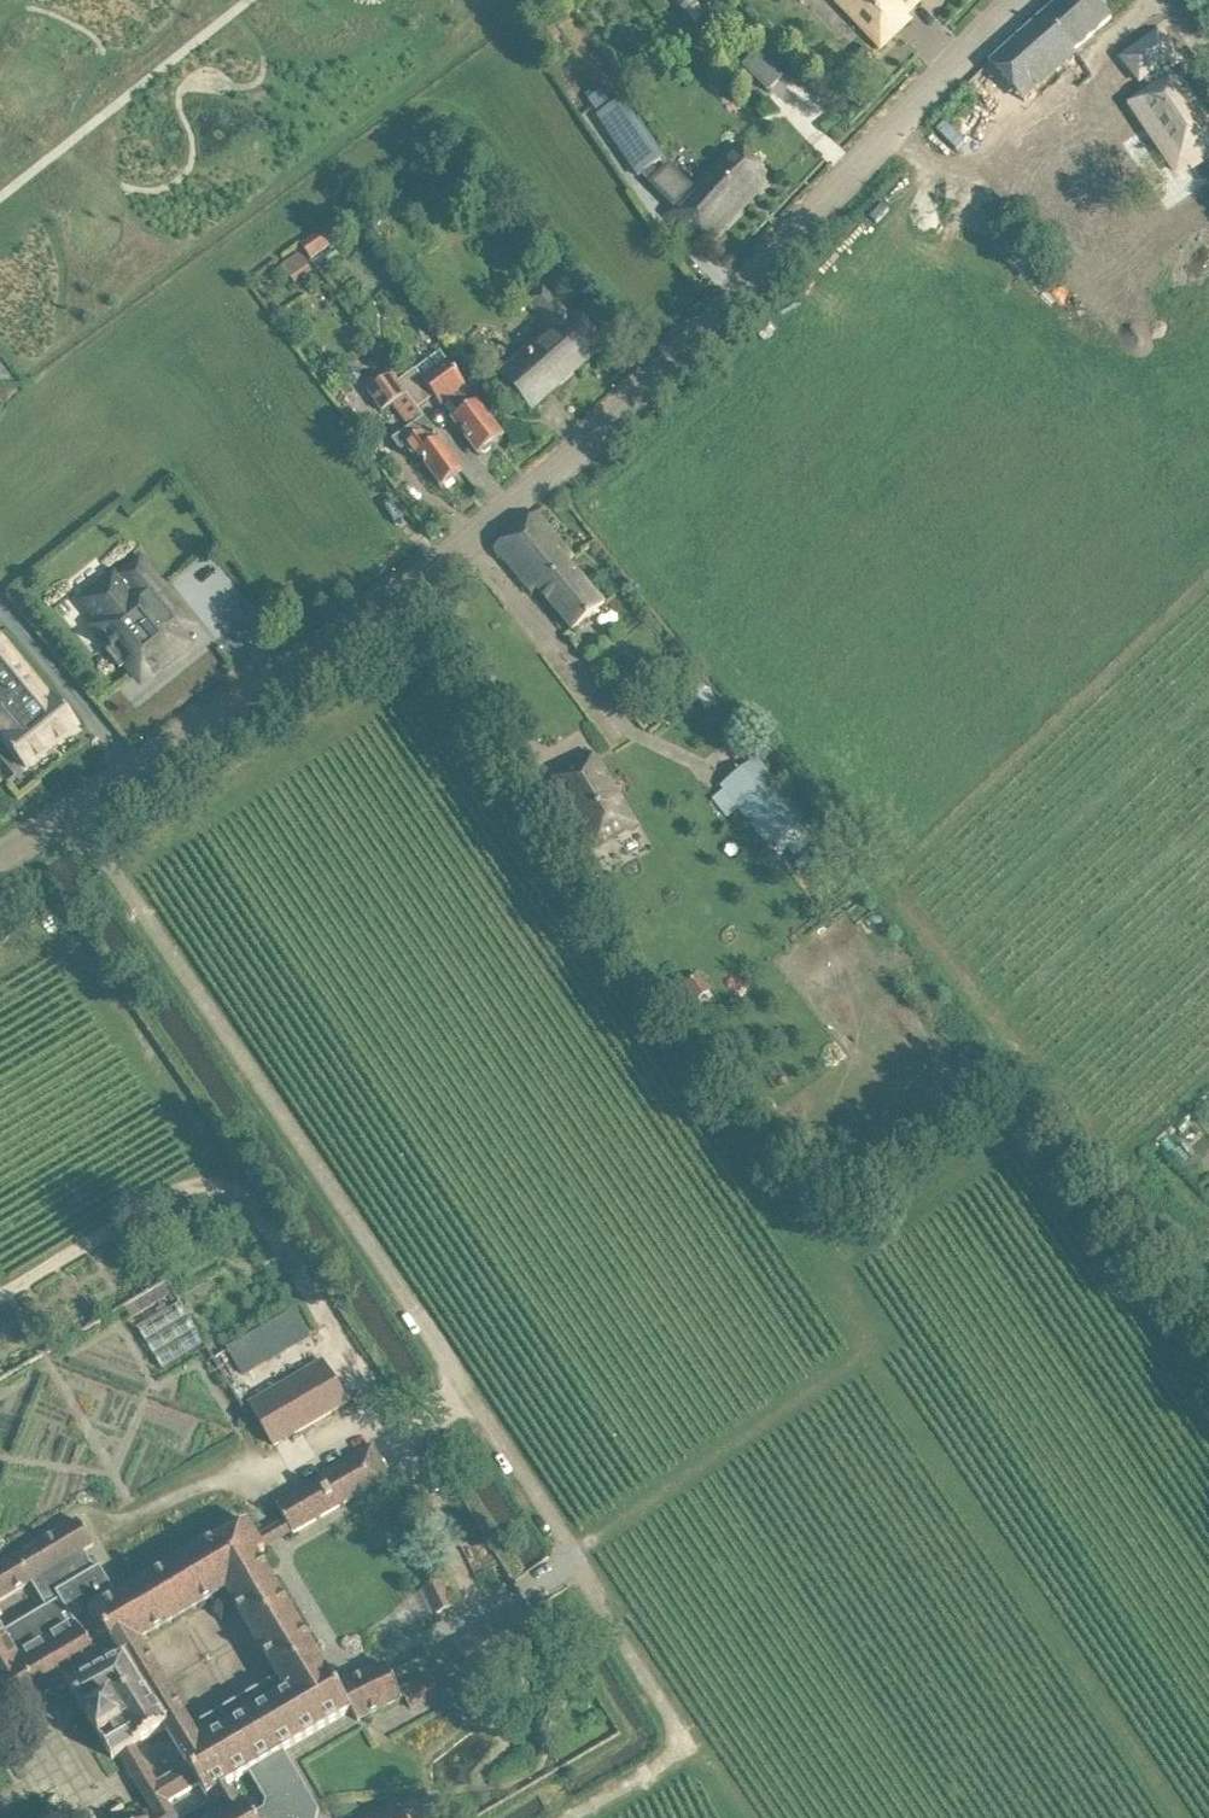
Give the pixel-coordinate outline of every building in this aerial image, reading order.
[(695,24),(706,14),(694,0),(673,0),(695,24)] [(836,1),(881,48),(909,21),(904,16),(921,0),(837,0),(836,1)] [(1097,0),(1060,0),(989,63),(1023,102),(1068,63),(1073,70),(1083,62),(1074,51),(1112,17),(1097,0)] [(1146,96),(1178,76),(1171,66),(1181,59),(1163,30),(1121,56),(1144,92),(1146,96)] [(758,49),(741,65),(768,92),(784,76),(758,49)] [(1178,76),(1146,96),(1132,105),(1174,173),(1187,164),(1190,170),(1206,159),(1208,158),(1208,121),(1178,76)] [(601,114),(598,116),(639,177),(643,174),(655,166),(661,162),(620,101),(619,101),(608,86),(590,98),(601,114)] [(771,180),(754,163),(737,147),(695,190),(676,172),(669,179),(655,166),(643,174),(654,184),(657,182),(662,186),(659,189),(678,207),(670,215),(687,232),(705,248),(771,180)] [(309,260),(332,244),(321,229),(300,245),(309,260)] [(604,347),(588,329),(576,314),(571,319),(545,289),(531,301),(553,327),(500,374),(532,411),(604,347)] [(503,437),(447,362),(440,352),(397,383),(406,395),(416,408),(433,396),(440,405),(448,399),(459,414),(452,419),(479,455),(503,437)] [(406,395),(397,383),(391,375),(367,394),(382,414),(406,395)] [(463,471),(423,418),(393,440),(401,451),(406,447),(415,459),(419,457),(441,489),(463,471)] [(575,559),(542,519),(538,514),(496,549),(532,593),(538,589),(573,632),(606,605),(570,563),(575,559)] [(110,648),(134,678),(140,672),(144,677),(168,658),(171,662),(192,645),(183,634),(193,625),(141,559),(113,582),(110,578),(83,601),(117,643),(110,648)] [(7,738),(0,743),(0,755),(17,776),(79,726),(56,698),(52,701),(0,637),(0,729),(7,738)] [(614,838),(635,825),(597,759),(584,767),(581,762),(554,777),(568,801),(569,800),(596,848),(597,847),(592,838),(609,829),(614,838)] [(759,760),(722,788),(767,847),(804,819),(759,760)] [(699,974),(683,984),(694,1001),(710,991),(699,974)] [(207,1343),(195,1322),(183,1301),(138,1327),(163,1369),(207,1343)] [(372,1406),(347,1365),(274,1410),(300,1451),(372,1406)] [(276,1506),(293,1533),(391,1475),(371,1441),(314,1474),(318,1481),(276,1506)] [(12,1719),(67,1685),(113,1759),(120,1755),(157,1817),(155,1817),(179,1817),(169,1800),(198,1783),(209,1802),(181,1817),(214,1817),(240,1803),(233,1791),(230,1792),(226,1784),(235,1779),(237,1783),(243,1779),(241,1776),(251,1770),(268,1799),(265,1812),(255,1817),(317,1817),(319,1810),(283,1749),(354,1709),(361,1721),(407,1696),(414,1709),(441,1694),(429,1672),(399,1689),(384,1661),(339,1686),(327,1666),(322,1668),(258,1553),(264,1550),(260,1542),(248,1521),(229,1532),(118,1598),(100,1567),(95,1570),(84,1551),(94,1546),(79,1521),(0,1568),(0,1602),(2,1601),(31,1584),(46,1608),(4,1633),(0,1627),(0,1699),(12,1719)] [(425,1587),(438,1613),(454,1605),(441,1578),(425,1587)] [(531,1607),(459,1645),(474,1674),(546,1636),(531,1607)] [(243,1801),(240,1803),(214,1817),(253,1817),(243,1801)] [(400,1808),(382,1817),(406,1817),(400,1808)]
